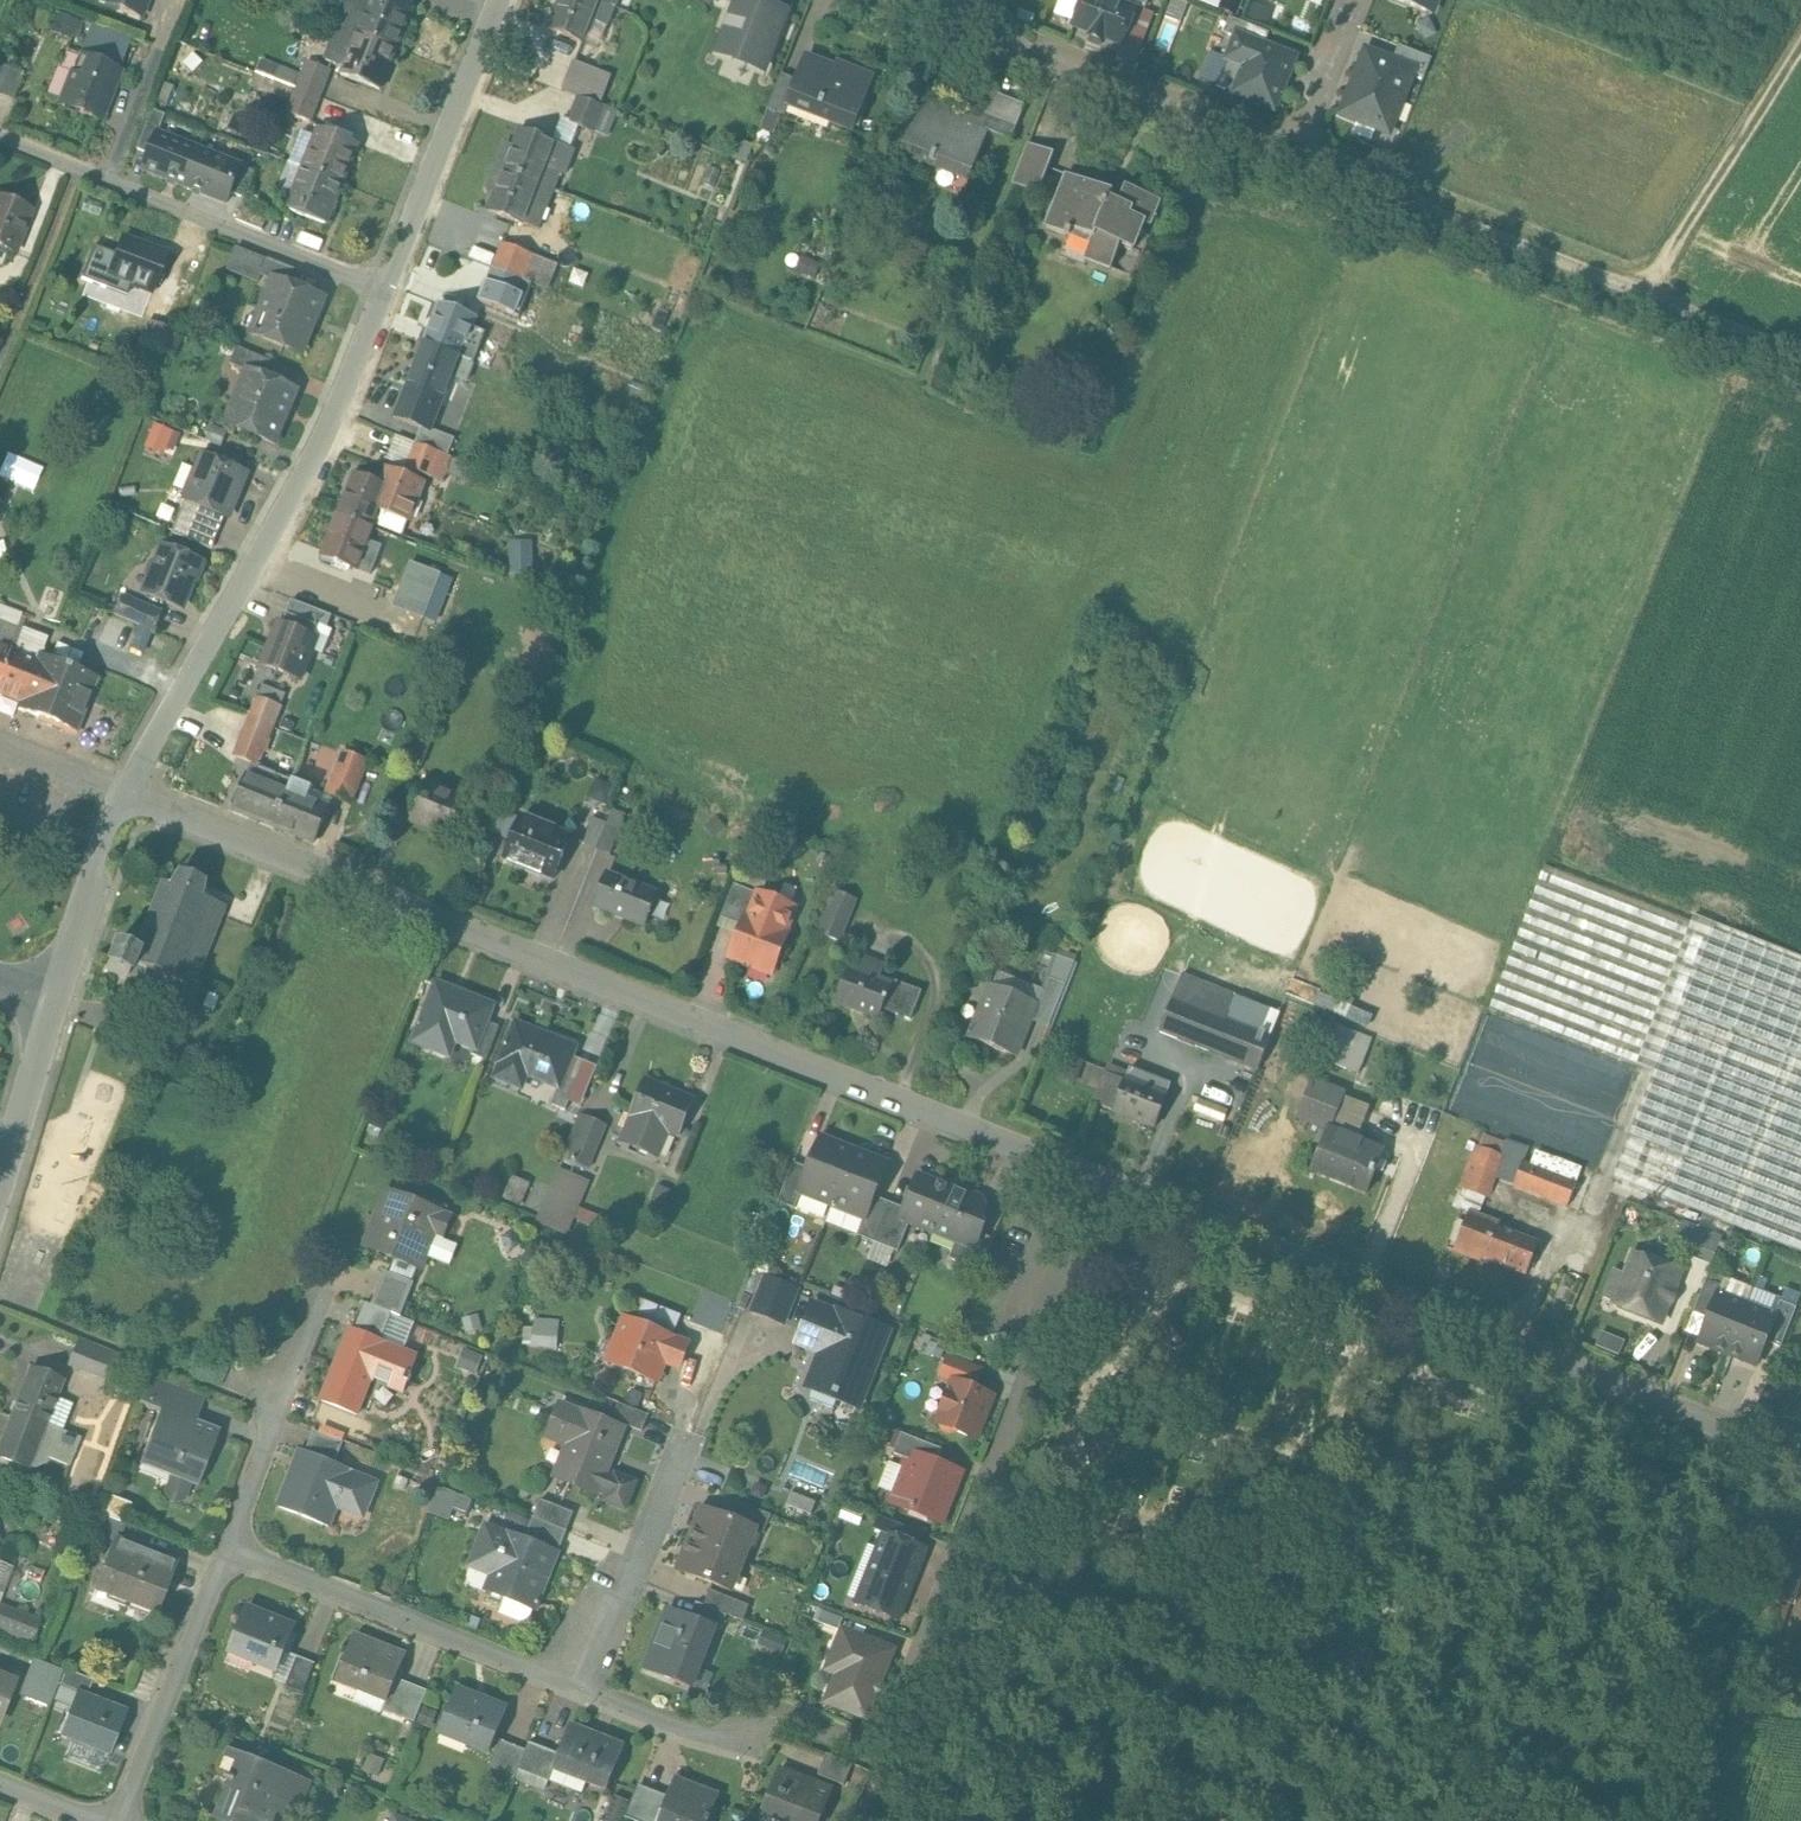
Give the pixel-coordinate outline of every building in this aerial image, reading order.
[(101,1),(120,8),(119,11),(140,19),(147,0),(102,0),(101,1)] [(389,0),(351,0),(340,28),(396,50),(413,9),(393,1),(393,2),(389,0)] [(590,0),(561,0),(549,30),(583,44),(592,22),(606,28),(614,9),(590,0)] [(614,9),(618,0),(590,0),(614,9)] [(743,0),(742,0),(722,51),(763,67),(783,16),(743,0)] [(1120,0),(1084,0),(1074,26),(1092,33),(1090,37),(1103,42),(1105,38),(1122,45),(1136,10),(1120,4),(1122,1),(1120,0)] [(1432,13),(1438,0),(1398,0),(1432,13)] [(396,50),(340,28),(327,62),(343,69),(341,75),(380,91),(396,50)] [(1246,66),(1235,94),(1275,109),(1295,59),(1237,36),(1228,59),(1246,66)] [(1432,59),(1399,46),(1392,64),(1412,72),(1411,73),(1424,79),(1432,59)] [(1392,64),(1368,54),(1344,114),(1380,128),(1384,117),(1393,120),(1411,73),(1412,72),(1392,64)] [(119,72),(80,56),(61,103),(80,110),(79,113),(100,121),(119,72)] [(851,73),(808,56),(798,82),(788,106),(792,108),(853,131),(874,78),(852,69),(851,73)] [(302,78),(261,62),(257,73),(298,89),(302,78)] [(611,77),(575,63),(565,91),(583,98),(582,99),(599,105),(611,77)] [(330,72),(308,64),(302,78),(298,89),(320,98),(330,72)] [(7,69),(0,87),(0,96),(12,101),(23,75),(7,69)] [(298,89),(257,73),(251,87),(293,103),(298,89)] [(798,82),(782,75),(769,109),(789,117),(792,108),(788,106),(798,82)] [(320,98),(298,89),(293,103),(288,114),(311,123),(320,98)] [(1025,106),(989,92),(976,126),(976,128),(983,131),(1011,142),(1025,106)] [(966,115),(917,96),(894,153),(970,183),(984,146),(978,143),(983,131),(976,128),(976,126),(964,121),(966,115)] [(582,99),(579,98),(569,122),(569,123),(578,127),(593,133),(604,107),(582,99)] [(616,112),(604,107),(593,133),(606,138),(616,112)] [(152,110),(137,150),(150,155),(158,134),(159,135),(166,116),(152,110)] [(554,144),(520,131),(511,154),(504,151),(498,168),(554,191),(561,174),(565,175),(574,153),(569,150),(578,127),(569,123),(569,122),(563,119),(554,144)] [(358,145),(320,130),(316,139),(304,170),(342,185),(358,145)] [(159,135),(158,134),(150,155),(144,170),(186,187),(200,151),(159,135)] [(316,139),(301,134),(290,164),(304,170),(316,139)] [(1056,154),(1028,143),(1012,183),(1035,192),(1038,186),(1043,187),(1056,154)] [(242,168),(200,151),(186,187),(228,203),(232,194),(242,168)] [(255,173),(242,168),(232,194),(245,199),(255,173)] [(554,191),(498,168),(492,184),(501,188),(492,211),(539,230),(554,191)] [(342,185),(304,170),(287,214),(325,229),(342,185)] [(1124,198),(1071,176),(1049,229),(1091,246),(1085,261),(1111,272),(1122,246),(1134,251),(1145,226),(1151,228),(1161,205),(1127,190),(1124,198)] [(0,202),(0,245),(16,251),(31,214),(0,202)] [(268,218),(242,207),(237,220),(263,231),(268,218)] [(164,257),(122,241),(108,276),(150,293),(164,257)] [(532,254),(504,243),(494,267),(522,279),(532,254)] [(267,259),(260,276),(273,281),(274,280),(292,287),(298,271),(267,259)] [(522,279),(494,267),(484,293),(512,304),(522,279)] [(574,271),(571,290),(584,292),(586,273),(574,271)] [(292,287),(274,280),(273,281),(252,333),(301,352),(322,299),(292,287)] [(476,318),(443,305),(427,345),(475,364),(482,345),(468,340),(476,318)] [(175,333),(162,328),(153,350),(166,355),(175,333)] [(475,364),(427,345),(410,384),(444,398),(453,376),(468,382),(475,364)] [(277,364),(237,347),(230,364),(248,372),(248,371),(271,380),(277,364)] [(271,380),(248,371),(248,372),(227,424),(275,444),(296,391),(271,380)] [(444,398),(410,384),(396,418),(423,428),(431,431),(432,430),(444,398)] [(174,454),(182,432),(155,422),(146,444),(174,454)] [(455,439),(432,430),(431,431),(423,428),(417,443),(441,453),(449,456),(455,439)] [(441,453),(417,443),(407,468),(432,478),(441,453)] [(0,474),(0,477),(36,489),(44,465),(7,453),(0,474)] [(246,473),(205,456),(198,471),(184,465),(174,488),(189,494),(180,516),(219,532),(226,517),(228,518),(246,473)] [(424,485),(388,471),(382,486),(390,489),(375,526),(402,537),(408,523),(408,524),(424,485)] [(382,486),(354,476),(338,516),(373,530),(374,530),(375,526),(390,489),(382,486)] [(219,532),(180,516),(172,534),(212,550),(219,532)] [(373,530),(339,517),(323,556),(357,570),(373,530)] [(535,575),(536,540),(512,539),(511,574),(535,575)] [(199,561),(166,547),(159,562),(153,564),(150,572),(153,578),(146,594),(181,609),(191,582),(198,580),(202,568),(199,561)] [(445,573),(413,561),(395,606),(427,619),(445,573)] [(160,614),(121,598),(114,616),(153,632),(160,614)] [(332,616),(292,601),(285,617),(287,618),(283,626),(314,639),(320,625),(327,629),(332,616)] [(0,608),(0,624),(15,630),(16,627),(21,616),(0,608)] [(0,624),(0,649),(29,661),(37,664),(40,658),(41,658),(47,640),(16,627),(15,630),(0,624)] [(283,626),(278,625),(262,665),(301,680),(312,650),(323,654),(332,631),(327,629),(320,625),(314,639),(283,626)] [(29,661),(0,649),(0,696),(14,701),(29,661)] [(41,658),(40,658),(37,664),(29,661),(14,701),(20,704),(19,711),(76,733),(97,680),(41,658)] [(286,695),(264,686),(258,699),(281,708),(286,695)] [(281,708),(258,699),(251,716),(274,725),(281,708)] [(274,725),(251,716),(235,756),(258,766),(263,753),(266,754),(271,741),(268,740),(274,725)] [(419,738),(410,760),(422,764),(430,742),(419,738)] [(365,763),(346,756),(332,794),(351,801),(365,763)] [(293,781),(261,769),(257,779),(248,776),(234,811),(275,827),(288,792),(293,781)] [(431,786),(426,784),(411,820),(452,837),(466,800),(448,792),(450,786),(434,780),(431,786)] [(615,787),(596,780),(590,795),(609,803),(615,787)] [(328,808),(288,792),(275,827),(315,842),(328,808)] [(626,816),(613,811),(607,824),(620,829),(626,816)] [(571,838),(522,818),(505,860),(554,880),(571,838)] [(607,824),(595,819),(584,844),(597,850),(607,824)] [(620,829),(607,824),(597,850),(610,855),(620,829)] [(1694,916),(1691,923),(1545,867),(1490,1009),(1655,1073),(1613,1179),(1800,1253),(1800,958),(1694,916)] [(201,882),(178,873),(170,886),(162,883),(133,954),(114,946),(104,971),(127,980),(133,966),(172,982),(165,1000),(188,1009),(200,980),(196,978),(223,907),(198,896),(201,882)] [(657,895),(609,876),(597,905),(645,924),(657,895)] [(756,893),(735,885),(722,918),(741,926),(746,915),(747,916),(756,893)] [(747,916),(746,915),(741,926),(729,958),(772,975),(800,905),(758,889),(756,893),(747,916)] [(854,900),(830,890),(814,932),(837,941),(854,900)] [(1057,956),(1051,974),(1069,980),(1075,961),(1057,956)] [(882,969),(855,959),(838,1002),(878,1017),(881,1009),(910,1020),(921,993),(890,981),(888,987),(877,982),(882,969)] [(1235,996),(1184,976),(1174,1002),(1225,1022),(1235,996)] [(1037,1007),(989,988),(968,1038),(1016,1057),(1037,1007)] [(491,1012),(435,991),(413,1047),(437,1056),(444,1038),(475,1049),(477,1050),(486,1026),(491,1012)] [(1225,1022),(1174,1002),(1161,1035),(1212,1055),(1225,1022)] [(486,1026),(477,1050),(475,1049),(471,1059),(485,1064),(498,1031),(486,1026)] [(575,1051),(515,1030),(495,1085),(522,1095),(528,1078),(557,1088),(561,1089),(565,1078),(575,1051)] [(1370,1048),(1334,1033),(1323,1060),(1359,1075),(1370,1048)] [(1130,1076),(1116,1070),(1116,1071),(1110,1068),(1107,1075),(1095,1104),(1115,1112),(1156,1129),(1173,1086),(1132,1070),(1130,1076)] [(565,1078),(561,1089),(557,1088),(549,1107),(565,1113),(577,1082),(565,1078)] [(669,1089),(648,1080),(635,1115),(633,1115),(624,1142),(653,1154),(661,1134),(667,1136),(670,1130),(674,1132),(679,1120),(684,1122),(692,1103),(667,1092),(669,1089)] [(1343,1094),(1311,1083),(1305,1100),(1336,1111),(1343,1094)] [(1360,1135),(1373,1107),(1348,1096),(1335,1124),(1360,1135)] [(1336,1111),(1305,1100),(1298,1121),(1325,1131),(1326,1129),(1330,1130),(1336,1111)] [(606,1127),(580,1117),(562,1159),(588,1170),(606,1127)] [(1330,1130),(1326,1129),(1325,1131),(1309,1174),(1367,1195),(1384,1150),(1330,1130)] [(1505,1144),(1482,1135),(1477,1147),(1500,1156),(1505,1144)] [(809,1169),(800,1193),(801,1193),(833,1206),(855,1151),(822,1138),(809,1169)] [(1528,1152),(1505,1143),(1505,1144),(1500,1156),(1492,1177),(1515,1186),(1523,1166),(1528,1152)] [(1477,1147),(1474,1146),(1458,1190),(1483,1200),(1492,1177),(1500,1156),(1477,1147)] [(1585,1169),(1530,1148),(1528,1152),(1523,1166),(1578,1187),(1585,1169)] [(888,1164),(855,1151),(833,1206),(864,1218),(866,1219),(874,1197),(888,1164)] [(794,1163),(778,1203),(795,1209),(801,1193),(800,1193),(809,1169),(794,1163)] [(568,1235),(592,1180),(560,1166),(536,1220),(568,1235)] [(1578,1187),(1523,1166),(1515,1186),(1571,1207),(1578,1187)] [(522,1205),(532,1183),(514,1174),(504,1197),(522,1205)] [(922,1177),(917,1180),(905,1209),(901,1220),(909,1224),(934,1233),(952,1189),(922,1177)] [(967,1195),(952,1189),(934,1233),(956,1242),(969,1247),(975,1233),(985,1207),(981,1198),(970,1194),(967,1195)] [(455,1222),(395,1197),(372,1252),(419,1272),(433,1238),(446,1243),(455,1222)] [(874,1197),(866,1219),(864,1218),(857,1236),(874,1243),(890,1203),(874,1197)] [(905,1209),(890,1203),(874,1243),(898,1252),(909,1224),(901,1220),(905,1209)] [(1499,1229),(1467,1215),(1452,1251),(1483,1265),(1486,1259),(1525,1276),(1537,1250),(1497,1232),(1499,1229)] [(1696,1227),(1682,1222),(1677,1235),(1690,1241),(1696,1227)] [(1722,1238),(1696,1227),(1690,1241),(1685,1253),(1712,1264),(1722,1238)] [(969,1247),(956,1242),(949,1259),(976,1270),(979,1268),(982,1265),(984,1262),(993,1240),(975,1233),(969,1247)] [(1678,1273),(1636,1257),(1617,1305),(1659,1322),(1678,1273)] [(1709,1273),(1693,1313),(1708,1319),(1718,1294),(1719,1295),(1725,1280),(1709,1273)] [(425,1293),(388,1277),(375,1307),(397,1316),(413,1322),(425,1293)] [(796,1290),(768,1278),(755,1311),(783,1323),(796,1290)] [(1708,1319),(1699,1343),(1727,1354),(1746,1306),(1719,1295),(1718,1294),(1708,1319)] [(680,1318),(635,1300),(627,1320),(672,1338),(680,1318)] [(1796,1308),(1780,1302),(1774,1316),(1775,1317),(1765,1342),(1781,1348),(1796,1308)] [(375,1307),(369,1305),(357,1338),(385,1348),(397,1316),(375,1307)] [(1746,1306),(1727,1354),(1756,1365),(1765,1342),(1775,1317),(1774,1316),(1746,1306)] [(886,1333),(842,1316),(841,1318),(814,1308),(805,1331),(818,1337),(815,1345),(828,1350),(814,1386),(858,1404),(886,1333)] [(1176,1315),(1155,1327),(1165,1345),(1176,1351),(1187,1345),(1186,1332),(1176,1315)] [(533,1346),(560,1347),(561,1318),(534,1317),(533,1346)] [(627,1320),(626,1320),(609,1363),(656,1382),(673,1339),(672,1338),(627,1320)] [(357,1338),(350,1336),(324,1404),(363,1419),(376,1384),(408,1395),(420,1362),(385,1348),(357,1338)] [(119,1356),(78,1339),(69,1363),(82,1369),(82,1370),(95,1376),(96,1374),(110,1379),(119,1356)] [(948,1346),(935,1340),(930,1353),(943,1359),(948,1346)] [(981,1372),(948,1359),(941,1376),(954,1382),(974,1390),(981,1372)] [(31,1369),(0,1448),(0,1460),(28,1470),(30,1466),(35,1468),(45,1463),(47,1458),(70,1467),(81,1439),(46,1425),(62,1382),(31,1369)] [(183,1391),(149,1378),(139,1404),(160,1412),(161,1411),(174,1416),(183,1391)] [(974,1390),(954,1382),(937,1424),(940,1425),(941,1426),(943,1431),(951,1434),(956,1432),(976,1439),(993,1397),(974,1390)] [(205,1400),(183,1391),(174,1416),(195,1424),(205,1400)] [(649,1416),(619,1404),(613,1420),(643,1432),(649,1416)] [(622,1431),(563,1407),(551,1437),(570,1445),(558,1477),(597,1492),(597,1491),(607,1494),(604,1502),(626,1511),(637,1483),(615,1474),(612,1480),(603,1476),(622,1431)] [(174,1416),(161,1411),(160,1412),(141,1464),(172,1476),(165,1493),(184,1500),(190,1484),(191,1484),(202,1453),(208,1455),(217,1433),(195,1424),(174,1416)] [(344,1443),(314,1431),(306,1453),(335,1465),(344,1443)] [(942,1450),(902,1434),(894,1454),(912,1461),(915,1454),(937,1463),(942,1450)] [(306,1453),(302,1452),(280,1507),(328,1526),(337,1506),(363,1516),(376,1484),(349,1474),(350,1471),(335,1465),(306,1453)] [(937,1463),(915,1454),(912,1461),(906,1475),(911,1477),(905,1493),(902,1491),(896,1506),(911,1512),(911,1514),(927,1521),(928,1519),(943,1524),(963,1473),(937,1463)] [(472,1501),(438,1489),(428,1514),(448,1522),(453,1509),(467,1514),(472,1501)] [(812,1514),(817,1500),(791,1492),(786,1506),(812,1514)] [(121,1521),(129,1503),(113,1496),(105,1514),(121,1521)] [(570,1512),(542,1501),(535,1518),(563,1530),(570,1512)] [(772,1516),(737,1502),(730,1519),(756,1530),(756,1531),(765,1534),(772,1516)] [(730,1519),(703,1509),(690,1542),(743,1563),(756,1531),(756,1530),(730,1519)] [(125,1525),(97,1514),(89,1533),(113,1542),(113,1541),(119,1543),(125,1525)] [(535,1518),(534,1518),(528,1534),(557,1545),(563,1530),(535,1518)] [(559,1553),(509,1534),(508,1536),(486,1528),(471,1567),(493,1576),(487,1592),(506,1600),(501,1611),(529,1623),(534,1611),(535,1612),(559,1553)] [(885,1535),(858,1604),(897,1619),(924,1550),(885,1535)] [(119,1543),(113,1541),(113,1542),(95,1590),(156,1614),(176,1566),(119,1543)] [(743,1563),(690,1542),(679,1571),(732,1591),(743,1563)] [(1770,1554),(1768,1561),(1769,1561),(1759,1592),(1763,1594),(1764,1593),(1790,1603),(1791,1603),(1800,1569),(1800,1565),(1770,1554)] [(750,1606),(710,1591),(704,1606),(728,1615),(744,1622),(750,1606)] [(728,1615),(704,1606),(698,1622),(715,1628),(715,1629),(721,1631),(728,1615)] [(295,1628),(247,1609),(230,1652),(232,1653),(233,1650),(277,1668),(276,1670),(278,1671),(295,1628)] [(1,1610),(0,1611),(0,1639),(33,1651),(43,1625),(1,1610)] [(698,1622),(670,1611),(647,1671),(691,1688),(715,1629),(715,1628),(698,1622)] [(762,1627),(756,1643),(782,1652),(788,1636),(762,1627)] [(892,1652),(843,1632),(832,1661),(843,1665),(828,1703),(859,1715),(869,1710),(892,1652)] [(405,1657),(355,1636),(337,1682),(338,1683),(339,1681),(359,1688),(358,1691),(387,1702),(388,1702),(396,1682),(405,1657)] [(316,1665),(298,1658),(287,1687),(304,1694),(316,1665)] [(92,1681),(66,1671),(59,1687),(77,1694),(77,1693),(86,1697),(92,1681)] [(10,1685),(0,1681),(0,1709),(10,1685)] [(426,1694),(396,1682),(388,1702),(387,1702),(383,1711),(415,1723),(426,1694)] [(506,1712),(457,1692),(441,1732),(490,1752),(506,1712)] [(86,1697),(77,1693),(77,1694),(60,1737),(91,1749),(92,1745),(108,1752),(107,1755),(109,1756),(126,1712),(86,1697)] [(299,1698),(278,1693),(271,1723),(291,1728),(299,1698)] [(602,1742),(571,1730),(572,1728),(570,1727),(559,1755),(553,1771),(554,1772),(557,1765),(589,1777),(586,1784),(607,1791),(624,1748),(603,1740),(602,1742)] [(526,1752),(502,1742),(490,1773),(514,1782),(519,1770),(526,1752)] [(559,1755),(529,1743),(526,1752),(519,1770),(550,1782),(554,1772),(553,1771),(559,1755)] [(852,1764),(825,1753),(815,1778),(842,1789),(852,1764)] [(242,1758),(234,1779),(229,1777),(227,1781),(232,1783),(217,1820),(221,1820),(273,1820),(276,1814),(274,1810),(268,1808),(271,1800),(282,1774),(242,1758)] [(777,1772),(761,1810),(786,1820),(820,1820),(831,1795),(777,1772)] [(310,1785),(282,1774),(271,1800),(299,1811),(310,1785)] [(675,1782),(660,1820),(709,1820),(717,1798),(675,1782)] [(636,1792),(625,1818),(633,1820),(650,1820),(658,1800),(636,1792)]
